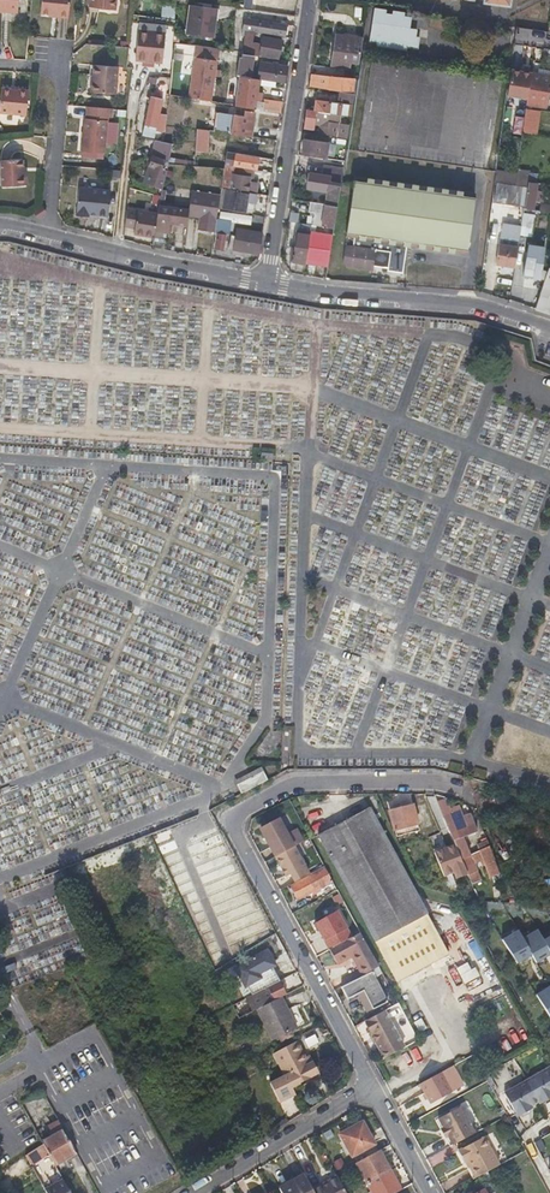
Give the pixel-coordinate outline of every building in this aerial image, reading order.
[(19,11),(19,0),(0,0),(0,11),(19,11)] [(41,12),(59,13),(59,15),(69,16),(70,0),(42,0),(41,12)] [(96,5),(121,8),(121,0),(96,0),(96,5)] [(241,8),(250,9),(251,0),(242,0),(241,8)] [(190,33),(203,34),(216,36),(220,4),(195,1),(190,33)] [(167,17),(169,18),(172,18),(179,19),(181,5),(169,3),(167,17)] [(385,12),(373,10),(369,43),(376,44),(375,47),(405,51),(406,48),(417,49),(418,38),(414,37),(407,36),(408,29),(410,20),(404,19),(404,14),(393,13),(392,17),(385,16),(385,12)] [(284,33),(285,28),(286,24),(243,18),(242,26),(259,29),(259,32),(266,33),(267,30),(284,33)] [(169,33),(142,29),(139,56),(165,60),(169,33)] [(278,51),(279,51),(281,51),(282,45),(278,45),(279,39),(260,36),(260,37),(259,44),(247,42),(248,36),(248,31),(244,31),(241,53),(259,56),(259,55),(276,57),(278,51)] [(331,62),(340,63),(349,65),(349,61),(357,62),(358,51),(360,51),(362,37),(336,33),(331,62)] [(248,36),(247,42),(259,44),(260,37),(248,36)] [(217,59),(206,58),(195,56),(191,88),(212,90),(217,59)] [(237,75),(247,77),(249,58),(240,57),(237,75)] [(259,73),(285,77),(286,66),(277,64),(277,62),(271,61),(271,63),(260,62),(259,73)] [(122,66),(98,63),(97,74),(95,92),(119,94),(122,66)] [(530,72),(510,69),(506,94),(526,96),(527,94),(530,73),(530,72)] [(530,105),(548,107),(549,91),(549,76),(530,73),(527,94),(532,94),(530,105)] [(257,78),(247,77),(237,75),(235,90),(233,105),(252,108),(257,78)] [(351,92),(352,86),(353,80),(330,77),(328,88),(351,92)] [(1,86),(0,101),(0,112),(26,114),(29,89),(1,86)] [(147,126),(153,127),(158,129),(165,99),(153,96),(147,126)] [(314,99),(313,110),(336,114),(350,116),(352,104),(314,99)] [(280,112),(280,108),(281,103),(263,100),(262,110),(280,112)] [(168,121),(177,122),(179,104),(170,103),(168,121)] [(111,108),(90,106),(89,118),(87,117),(84,150),(106,153),(110,117),(111,108)] [(527,131),(531,107),(525,106),(521,130),(527,131)] [(336,114),(313,110),(306,109),(303,128),(311,130),(313,122),(321,123),(319,134),(327,135),(346,139),(347,130),(334,128),(336,114)] [(249,136),(251,124),(252,112),(243,111),(242,119),(231,117),(229,133),(249,136)] [(211,130),(229,133),(231,117),(231,116),(214,113),(211,130)] [(206,153),(209,130),(198,128),(194,154),(199,154),(199,151),(206,153)] [(324,159),(327,135),(319,134),(314,133),(313,141),(303,139),(300,152),(311,154),(311,156),(324,159)] [(166,150),(170,152),(171,144),(163,142),(160,149),(166,150)] [(144,182),(153,186),(162,189),(167,166),(163,165),(165,161),(163,160),(166,150),(160,149),(157,158),(153,157),(144,182)] [(232,166),(234,152),(226,151),(224,165),(232,166)] [(232,166),(253,169),(254,170),(256,156),(234,152),(232,166)] [(23,158),(1,159),(3,185),(27,184),(27,173),(23,173),(23,158)] [(251,181),(253,169),(232,166),(224,165),(220,186),(255,191),(256,182),(251,181)] [(330,175),(329,182),(339,183),(341,168),(323,165),(321,174),(330,175)] [(535,182),(549,184),(549,178),(515,172),(513,182),(525,185),(526,180),(535,182)] [(341,262),(342,264),(343,266),(371,269),(371,266),(386,268),(385,271),(402,274),(406,245),(466,253),(473,199),(369,185),(370,178),(354,175),(345,236),(352,238),(351,245),(344,244),(341,262)] [(326,193),(325,204),(336,206),(339,183),(329,182),(317,180),(306,178),(304,189),(326,193)] [(474,192),(370,178),(369,185),(473,199),(474,192)] [(531,209),(535,182),(526,180),(525,185),(525,187),(522,204),(522,207),(531,209)] [(497,182),(494,200),(522,204),(525,187),(497,182)] [(111,191),(80,188),(77,216),(89,217),(89,214),(108,216),(111,191)] [(220,188),(219,196),(217,208),(251,215),(251,211),(244,210),(246,201),(253,203),(255,193),(220,188)] [(190,191),(187,208),(186,216),(199,218),(197,230),(213,232),(217,208),(219,196),(190,191)] [(336,206),(325,204),(295,199),(294,209),(315,212),(314,225),(332,228),(336,206)] [(159,204),(156,215),(154,229),(166,231),(169,216),(176,217),(175,223),(185,224),(186,216),(187,208),(159,204)] [(43,207),(35,213),(39,218),(47,212),(43,207)] [(154,229),(156,215),(127,210),(124,226),(135,228),(134,230),(142,232),(142,235),(153,237),(154,229)] [(292,212),(291,222),(300,223),(301,213),(292,212)] [(530,221),(521,220),(518,243),(526,244),(530,221)] [(304,263),(304,260),(308,235),(309,224),(300,223),(299,231),(296,230),(291,261),(304,263)] [(233,249),(245,251),(257,253),(260,232),(236,229),(233,249)] [(215,248),(218,248),(222,249),(225,234),(217,233),(215,248)] [(308,235),(304,260),(322,262),(325,237),(308,235)] [(516,243),(508,241),(499,240),(496,262),(513,265),(516,243)] [(537,277),(538,272),(539,267),(540,267),(543,247),(526,244),(522,275),(537,277)] [(547,269),(546,272),(541,270),(539,274),(541,275),(540,278),(544,280),(534,308),(549,313),(549,268),(548,267),(547,269)] [(234,784),(241,797),(268,782),(261,769),(234,784)] [(446,799),(436,802),(441,813),(442,816),(452,812),(446,799)] [(403,828),(418,824),(413,806),(390,811),(395,830),(403,828)] [(369,809),(318,836),(399,983),(449,953),(369,809)] [(442,816),(441,813),(430,818),(434,828),(445,823),(442,816)] [(474,822),(471,817),(460,821),(462,827),(474,822)] [(281,853),(294,846),(303,841),(296,828),(287,833),(278,818),(262,827),(262,830),(272,848),(277,845),(281,853)] [(461,861),(471,857),(471,856),(463,838),(478,831),(474,822),(462,827),(460,821),(447,827),(461,861)] [(419,829),(418,824),(403,828),(404,832),(419,829)] [(272,848),(276,856),(281,853),(277,845),(272,848)] [(292,874),(296,881),(309,874),(294,846),(281,853),(276,856),(287,876),(292,874)] [(490,847),(480,850),(490,877),(500,874),(490,847)] [(461,861),(467,875),(477,871),(471,857),(461,861)] [(332,878),(325,865),(311,873),(312,876),(290,888),(294,895),(309,887),(311,890),(332,878)] [(328,907),(300,919),(305,931),(323,925),(321,921),(333,916),(328,907)] [(546,938),(541,928),(525,935),(522,929),(503,938),(516,965),(533,957),(536,964),(549,957),(549,936),(546,938)] [(354,956),(365,975),(380,967),(362,933),(333,949),(341,963),(350,958),(354,956)] [(251,996),(279,981),(271,967),(269,969),(266,965),(273,961),(272,960),(272,957),(270,952),(266,950),(249,960),(250,961),(234,969),(244,987),(247,986),(251,996)] [(350,958),(361,977),(365,975),(354,956),(350,958)] [(325,969),(338,968),(337,959),(324,961),(325,969)] [(464,982),(477,978),(473,961),(459,965),(464,982)] [(457,968),(449,972),(456,984),(463,981),(457,968)] [(373,972),(342,988),(348,1000),(363,992),(374,1011),(388,1003),(373,972)] [(294,974),(284,978),(288,989),(298,985),(294,974)] [(282,997),(287,994),(280,980),(279,981),(251,996),(232,1006),(238,1019),(258,1009),(282,997)] [(536,994),(549,1018),(549,986),(536,994)] [(282,997),(258,1009),(274,1041),(297,1028),(282,997)] [(398,1004),(383,1012),(390,1025),(405,1016),(398,1004)] [(514,1010),(500,1019),(509,1032),(522,1024),(514,1010)] [(383,1012),(365,1022),(384,1059),(403,1049),(390,1025),(383,1012)] [(528,1041),(530,1033),(520,1029),(517,1037),(528,1041)] [(311,1049),(321,1044),(315,1033),(305,1039),(311,1049)] [(505,1051),(517,1045),(513,1037),(501,1043),(505,1051)] [(303,1058),(295,1042),(274,1053),(286,1078),(278,1082),(285,1097),(293,1093),(291,1088),(315,1076),(306,1057),(303,1058)] [(528,1081),(540,1102),(541,1105),(549,1100),(549,1068),(528,1081)] [(454,1093),(443,1073),(436,1077),(447,1096),(454,1093)] [(436,1077),(421,1085),(432,1104),(447,1096),(436,1077)] [(540,1102),(528,1081),(505,1094),(498,1098),(507,1114),(514,1110),(518,1118),(529,1112),(527,1110),(532,1107),(540,1102)] [(21,1103),(24,1110),(45,1099),(41,1092),(21,1103)] [(24,1110),(36,1131),(57,1119),(45,1099),(24,1110)] [(455,1111),(469,1137),(475,1134),(461,1107),(455,1111)] [(439,1119),(453,1146),(469,1137),(455,1111),(439,1119)] [(55,1165),(76,1153),(58,1122),(49,1127),(53,1136),(42,1142),(43,1144),(48,1154),(55,1165)] [(363,1122),(341,1134),(353,1157),(376,1144),(363,1122)] [(473,1144),(488,1172),(500,1166),(485,1138),(473,1144)] [(31,1166),(48,1154),(43,1144),(25,1155),(31,1166)] [(467,1162),(476,1179),(488,1172),(473,1144),(459,1151),(465,1163),(467,1162)] [(368,1157),(357,1164),(368,1184),(391,1170),(380,1150),(368,1157)] [(343,1160),(336,1164),(340,1170),(346,1167),(343,1160)] [(391,1170),(368,1184),(373,1192),(397,1192),(402,1190),(391,1170)] [(305,1175),(281,1189),(284,1192),(314,1192),(313,1191),(305,1175)] [(313,1191),(314,1192),(347,1192),(339,1178),(313,1191)] [(46,1192),(70,1192),(63,1180),(45,1190),(46,1192)]
